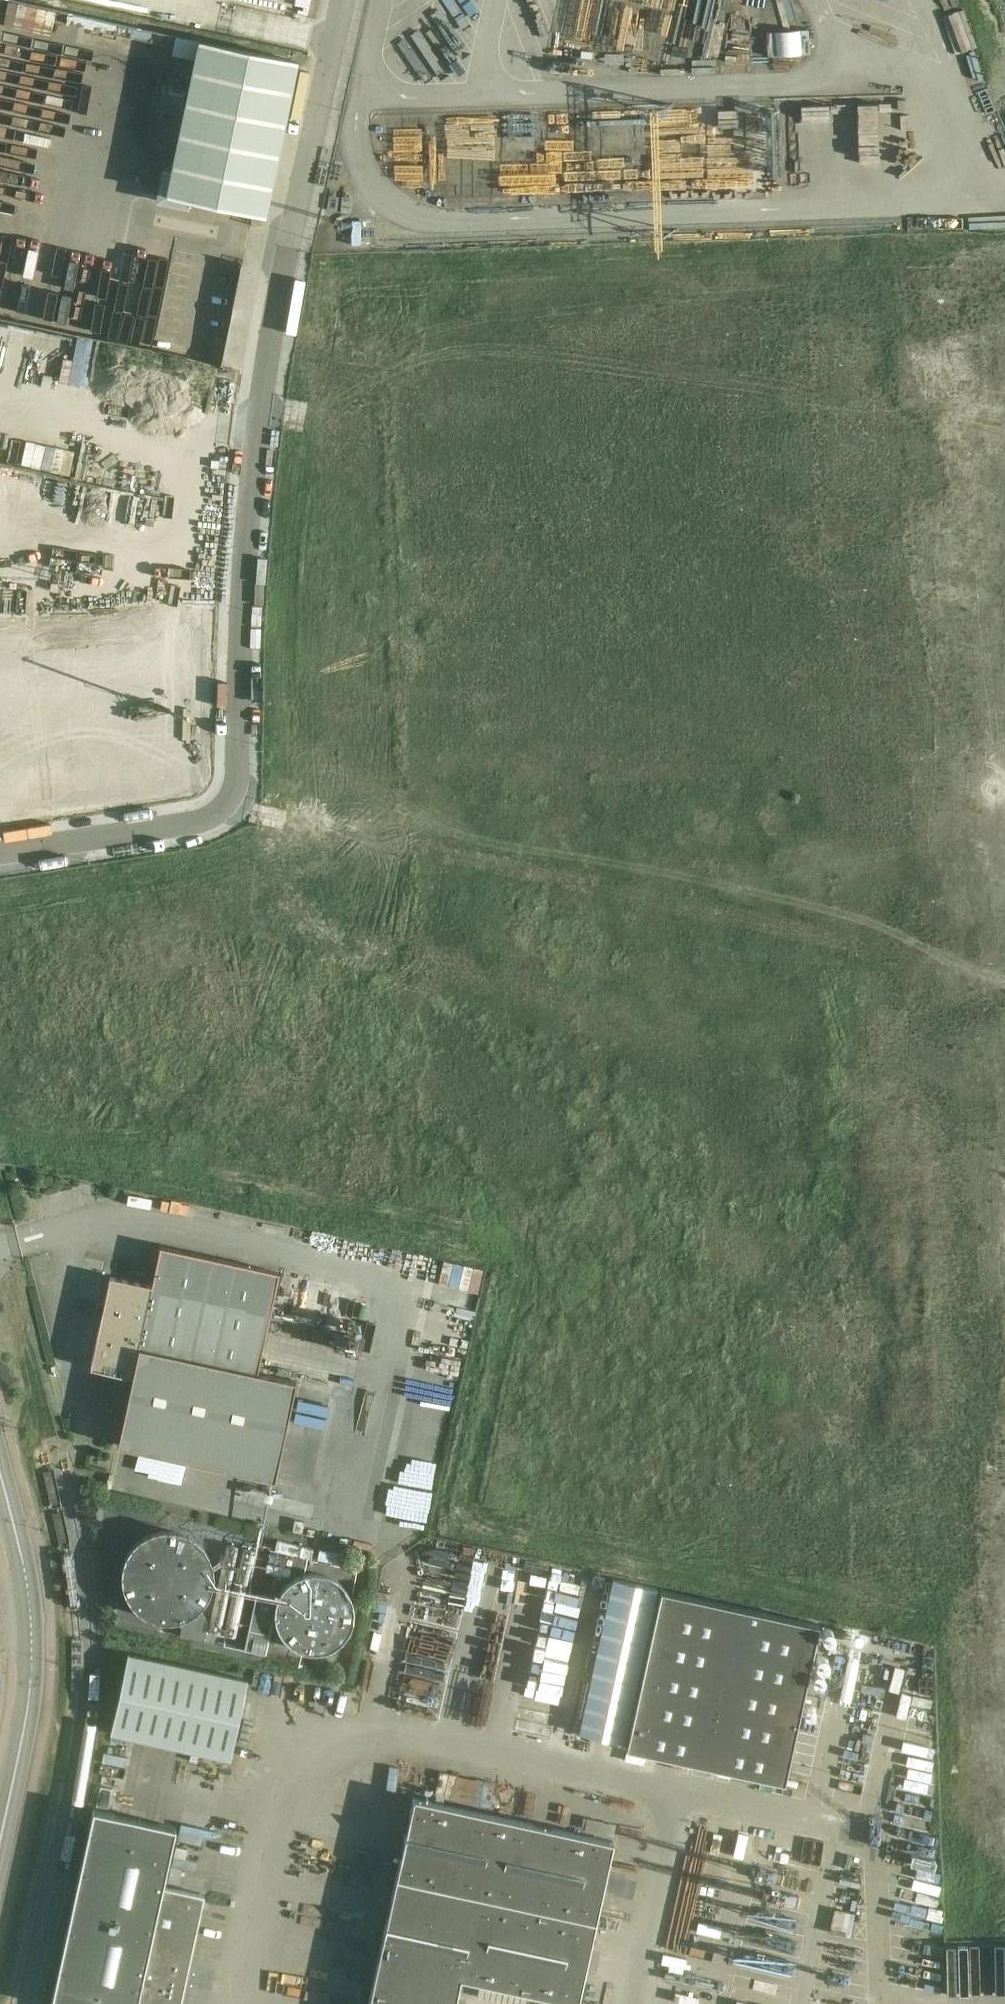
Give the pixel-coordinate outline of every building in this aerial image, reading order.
[(296,61),(198,41),(171,171),(163,169),(156,201),(188,207),(189,199),(253,212),(264,215),(296,61)] [(172,645),(55,654),(67,804),(183,795),(172,645)] [(0,659),(0,810),(14,809),(2,658),(0,659)] [(90,1367),(132,1376),(138,1346),(257,1372),(278,1272),(160,1246),(151,1285),(110,1276),(90,1367)] [(132,1376),(117,1445),(274,1479),(295,1380),(257,1372),(138,1346),(132,1376)] [(177,1620),(178,1620),(187,1617),(194,1612),(200,1607),(204,1603),(207,1599),(209,1594),(211,1589),(212,1584),(213,1578),(213,1575),(213,1570),(212,1564),(210,1559),(208,1554),(205,1550),(202,1545),(198,1541),(194,1538),(190,1535),(185,1533),(180,1531),(174,1530),(169,1529),(163,1529),(158,1530),(153,1532),(148,1534),(143,1536),(139,1539),(135,1543),(131,1547),(128,1552),(126,1556),(124,1561),(122,1567),(122,1572),(122,1575),(122,1581),(123,1586),(124,1591),(127,1596),(129,1601),(133,1605),(136,1609),(141,1612),(145,1615),(150,1618),(155,1619),(160,1620),(166,1621),(171,1621),(177,1620)] [(354,1609),(353,1605),(352,1602),(351,1598),(349,1594),(348,1591),(345,1588),(343,1585),(340,1582),(337,1580),(334,1578),(330,1576),(327,1575),(323,1573),(319,1573),(315,1572),(311,1573),(307,1573),(303,1574),(300,1575),(296,1577),(293,1578),(290,1580),(287,1583),(284,1586),(281,1589),(279,1592),(277,1596),(276,1600),(275,1603),(274,1607),(274,1611),(274,1615),(274,1619),(275,1623),(276,1626),(278,1630),(280,1633),(282,1637),(285,1640),(287,1642),(290,1645),(293,1647),(297,1648),(301,1650),(305,1651),(309,1652),(313,1652),(316,1652),(320,1652),(324,1651),(328,1650),(331,1648),(335,1646),(338,1644),(341,1641),(344,1639),(346,1635),(348,1632),(350,1628),(351,1625),(353,1621),(353,1618),(354,1614),(354,1609)] [(612,1578),(578,1733),(623,1742),(623,1741),(626,1742),(625,1747),(784,1782),(818,1624),(660,1589),(628,1734),(625,1733),(656,1588),(612,1578)] [(277,1596),(256,1592),(244,1648),(265,1653),(271,1622),(275,1623),(274,1619),(274,1615),(274,1611),(274,1607),(275,1603),(276,1600),(277,1596)] [(204,1640),(207,1620),(200,1607),(194,1612),(187,1617),(178,1620),(180,1625),(181,1626),(180,1635),(204,1640)] [(247,1679),(128,1653),(110,1733),(230,1759),(247,1679)] [(460,1976),(577,2001),(595,1919),(612,1840),(413,1796),(367,2003),(453,2003),(460,1976)] [(158,1823),(150,1821),(124,1815),(93,1809),(50,2003),(179,2003),(203,1893),(162,1885),(175,1826),(158,1823)]
